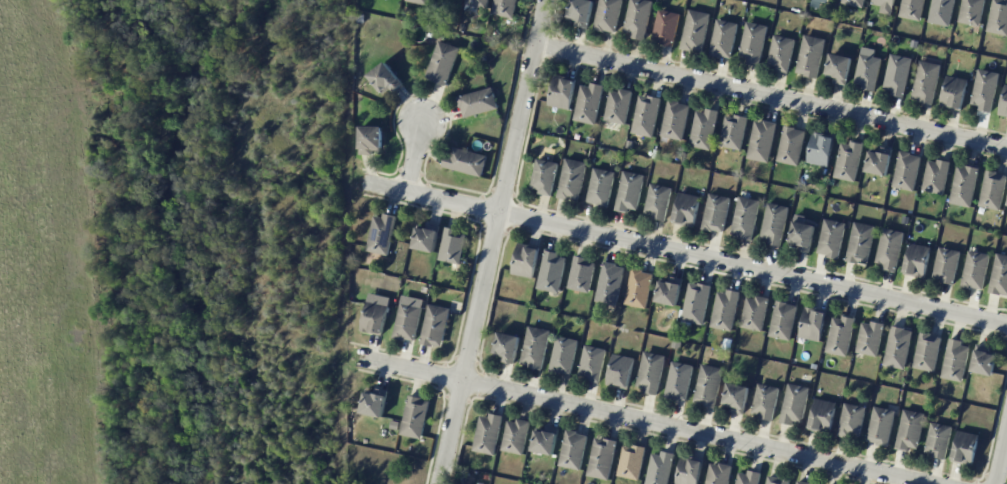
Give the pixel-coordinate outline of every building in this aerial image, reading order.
[(466,11),(468,0),(490,0),(488,9),(481,7),(480,14),(466,11)] [(494,13),(497,0),(519,0),(515,18),(494,13)] [(573,20),(577,0),(600,0),(595,22),(593,22),(591,28),(588,27),(579,25),(580,21),(573,20)] [(596,30),(602,0),(625,0),(618,32),(616,32),(607,30),(607,32),(596,30)] [(626,31),(632,0),(650,0),(655,1),(647,40),(634,37),(635,33),(626,31)] [(874,3),(875,0),(897,0),(893,15),(881,12),(883,5),(874,3)] [(902,16),(905,0),(928,0),(923,21),(902,16)] [(931,22),(935,0),(958,0),(952,26),(931,22)] [(961,21),(966,0),(987,0),(981,26),(961,21)] [(989,31),(996,0),(1006,0),(1006,35),(989,31)] [(673,46),(663,44),(664,40),(655,39),(661,9),(682,13),(676,46),(673,46)] [(703,51),(696,50),(696,51),(683,49),(691,9),(712,13),(705,51),(703,51)] [(359,14),(367,15),(366,23),(359,22),(359,14)] [(732,57),(723,56),(723,57),(712,55),(719,19),(741,23),(734,58),(732,57)] [(760,65),(750,63),(751,59),(742,57),(749,22),(771,26),(763,66),(760,65)] [(789,72),(778,70),(779,66),(770,64),(776,34),(798,39),(790,72),(789,72)] [(817,78),(807,76),(807,74),(799,72),(806,35),(828,39),(820,78),(817,78)] [(443,41),(462,48),(448,86),(436,81),(436,79),(428,77),(441,40),(443,41)] [(874,90),(865,88),(865,85),(857,84),(864,47),(878,49),(876,57),(884,59),(878,91),(874,90)] [(846,84),(836,82),(837,78),(828,76),(833,52),(857,57),(852,79),(849,78),(848,84),(846,84)] [(903,97),(893,95),(894,90),(886,89),(893,54),(914,58),(906,97),(903,97)] [(480,62),(484,57),(488,61),(484,65),(480,62)] [(941,64),(943,64),(935,104),(922,101),(923,99),(914,98),(922,60),(941,64)] [(403,87),(393,94),(391,90),(385,95),(371,77),(388,63),(402,81),(400,82),(403,86),(403,87)] [(991,111),(981,109),(982,105),(973,103),(981,69),(1002,73),(994,112),(991,111)] [(568,76),(579,79),(572,110),(551,105),(558,74),(568,76)] [(961,110),(942,106),(949,75),(973,80),(966,111),(961,110)] [(595,82),(606,84),(598,124),(576,120),(584,85),(592,86),(593,82),(595,82)] [(1004,84),(998,115),(1006,116),(1006,84),(1004,84)] [(468,116),(465,107),(464,108),(461,97),(496,87),(502,108),(469,118),(468,116)] [(626,89),(635,91),(628,124),(606,119),(613,90),(622,92),(622,88),(626,89)] [(652,97),(653,97),(653,95),(664,98),(655,137),(634,132),(642,95),(652,97)] [(681,101),(682,102),(682,103),(692,106),(685,140),(664,135),(672,99),(681,101)] [(710,108),(721,111),(713,150),(692,145),(700,110),(708,112),(709,108),(710,108)] [(739,115),(750,117),(743,150),(722,146),(728,116),(737,118),(738,114),(739,115)] [(768,121),(780,124),(771,163),(749,158),(758,120),(766,122),(766,120),(768,121)] [(796,128),(797,128),(797,129),(807,132),(800,166),(779,162),(787,125),(796,128)] [(376,151),(374,151),(374,155),(363,155),(364,127),(385,127),(384,151),(376,151)] [(825,133),(826,134),(826,135),(839,138),(833,167),(809,162),(815,131),(825,133)] [(854,139),(866,142),(857,182),(836,178),(844,142),(852,144),(853,139),(854,139)] [(485,178),(447,167),(450,154),(454,155),(456,147),(491,156),(485,178)] [(911,152),(913,153),(913,155),(923,157),(915,192),(894,187),(902,150),(911,152)] [(882,151),(894,154),(889,176),(868,171),(872,151),(881,153),(881,151),(882,151)] [(553,161),(561,163),(554,196),(541,193),(542,190),(533,188),(539,158),(553,161)] [(579,200),(572,198),(572,200),(559,197),(567,158),(588,163),(580,200),(579,200)] [(941,159),(953,162),(945,195),(924,190),(930,160),(938,162),(939,159),(941,159)] [(969,165),(982,168),(972,208),(951,203),(960,165),(968,167),(968,165),(969,165)] [(609,171),(617,173),(609,208),(599,206),(600,204),(589,202),(596,168),(609,171)] [(998,173),(1006,175),(1006,186),(1002,210),(981,206),(989,169),(998,171),(998,173)] [(631,209),(630,213),(617,210),(625,171),(647,175),(639,210),(631,209)] [(665,220),(655,218),(655,215),(647,213),(653,183),(674,188),(667,220),(665,220)] [(688,225),(675,222),(681,192),(703,197),(697,227),(688,225)] [(723,232),(714,230),(713,231),(704,229),(711,194),(732,198),(726,232),(723,232)] [(752,240),(741,237),(741,236),(733,234),(741,196),(762,201),(754,240),(752,240)] [(781,245),(770,243),(771,239),(763,237),(770,202),(791,207),(783,246),(781,245)] [(387,213),(398,216),(390,255),(369,250),(376,216),(385,217),(386,213),(387,213)] [(833,257),(830,257),(831,255),(820,253),(826,219),(848,223),(841,259),(833,257)] [(798,222),(817,226),(812,248),(809,247),(808,253),(796,250),(797,246),(790,245),(795,221),(798,222)] [(868,263),(861,262),(861,263),(848,261),(856,222),(877,226),(870,264),(868,263)] [(427,229),(428,229),(429,228),(441,230),(437,252),(415,248),(419,227),(427,229)] [(449,227),(461,230),(460,233),(468,235),(462,265),(441,260),(448,227),(449,227)] [(896,271),(885,268),(886,264),(878,263),(885,228),(906,232),(899,271),(896,271)] [(530,244),(530,247),(543,249),(538,275),(536,274),(535,279),(514,274),(520,243),(530,244)] [(918,276),(906,274),(912,243),(935,247),(929,278),(918,276)] [(953,284),(943,282),(943,279),(935,277),(941,247),(963,252),(955,285),(953,284)] [(549,249),(561,251),(560,256),(567,258),(560,293),(539,289),(547,249),(549,249)] [(992,255),(985,289),(974,287),(974,289),(963,287),(971,250),(992,255)] [(998,253),(1006,255),(1006,295),(1003,294),(1003,295),(990,293),(998,253)] [(577,255),(589,258),(589,261),(597,263),(591,293),(569,288),(576,255),(577,255)] [(606,261),(618,264),(618,266),(626,268),(618,305),(597,300),(605,261),(606,261)] [(644,270),(645,270),(645,272),(655,274),(647,309),(626,304),(634,268),(644,270)] [(663,281),(671,282),(671,281),(683,284),(679,306),(657,302),(662,281),(663,281)] [(702,283),(714,286),(705,325),(683,320),(692,282),(702,285),(702,283)] [(731,289),(742,292),(733,332),(712,327),(720,292),(728,294),(729,289),(731,289)] [(760,296),(771,299),(764,332),(743,327),(749,297),(758,299),(758,296),(760,296)] [(382,335),(363,331),(369,300),(390,305),(384,336),(382,335)] [(788,303),(789,303),(789,304),(799,306),(792,341),(771,336),(779,301),(788,303)] [(415,340),(406,338),(406,340),(395,338),(403,302),(424,306),(417,341),(415,340)] [(442,347),(435,345),(435,347),(422,344),(431,305),(452,309),(444,347),(442,347)] [(817,308),(819,309),(819,310),(832,313),(825,342),(804,338),(803,343),(797,341),(798,336),(801,337),(808,306),(817,308)] [(846,314),(858,317),(849,357),(828,352),(836,317),(844,319),(845,314),(846,314)] [(875,321),(887,324),(879,357),(858,353),(865,322),(873,324),(874,321),(875,321)] [(895,325),(907,328),(907,330),(915,332),(907,370),(886,365),(894,325),(895,325)] [(542,370),(532,368),(532,366),(523,364),(531,326),(552,331),(544,370),(542,370)] [(932,333),(934,334),(934,336),(945,338),(937,373),(915,368),(923,332),(932,333)] [(514,365),(502,363),(503,358),(499,357),(498,359),(494,357),(495,353),(497,354),(501,334),(523,339),(518,361),(516,360),(515,366),(514,365)] [(571,374),(562,372),(562,374),(551,372),(559,336),(580,341),(573,375),(571,374)] [(952,338),(965,341),(964,346),(972,347),(965,382),(943,377),(952,338)] [(600,382),(588,380),(589,376),(580,374),(586,344),(607,349),(601,382),(600,382)] [(980,344),(990,346),(988,352),(993,353),(993,354),(1001,356),(997,376),(974,372),(979,344),(980,344)] [(658,395),(646,393),(647,388),(639,386),(646,351),(667,355),(660,395),(658,395)] [(619,355),(637,359),(631,389),(609,385),(616,354),(619,355)] [(687,399),(678,398),(678,399),(667,397),(674,361),(696,365),(689,400),(687,399)] [(715,408),(705,406),(705,404),(697,403),(704,364),(725,368),(718,408),(715,408)] [(798,421),(796,421),(795,425),(783,422),(790,383),(812,387),(805,423),(798,421)] [(743,416),(731,413),(732,409),(723,407),(724,403),(726,404),(730,384),(752,388),(747,410),(744,410),(743,416)] [(773,420),(762,418),(763,415),(754,413),(760,384),(782,388),(775,421),(773,420)] [(374,394),(376,394),(389,396),(384,418),(363,414),(367,393),(374,394)] [(412,395),(424,398),(424,399),(432,401),(424,439),(403,435),(411,395),(412,395)] [(824,433),(811,430),(818,399),(839,403),(832,434),(824,433)] [(854,436),(853,436),(852,439),(840,436),(847,403),(868,407),(862,438),(854,436)] [(882,446),(880,445),(880,443),(869,441),(876,406),(898,411),(890,447),(882,446)] [(912,448),(911,447),(910,452),(897,449),(906,409),(927,414),(920,449),(912,448)] [(494,414),(505,416),(496,455),(475,451),(483,416),(491,418),(492,413),(494,414)] [(520,419),(532,422),(525,455),(504,451),(510,421),(518,422),(519,419),(520,419)] [(945,459),(935,457),(935,454),(927,452),(933,422),(955,427),(948,460),(945,459)] [(578,432),(580,432),(579,434),(590,436),(582,471),(561,466),(569,430),(578,432)] [(548,432),(560,434),(555,456),(534,452),(538,431),(547,432),(548,432)] [(967,465),(954,462),(960,431),(982,435),(976,467),(967,465)] [(599,438),(608,440),(608,439),(619,441),(610,480),(589,476),(597,438),(599,438)] [(636,446),(648,448),(641,481),(619,476),(626,447),(634,449),(635,446),(636,446)] [(677,454),(670,483),(648,483),(655,454),(663,456),(664,451),(664,452),(677,454)] [(706,460),(701,483),(678,483),(684,455),(692,457),(706,460)] [(735,466),(731,483),(709,483),(713,463),(721,465),(722,463),(735,466)] [(762,473),(760,483),(738,483),(741,472),(749,474),(750,470),(752,470),(762,473)] [(792,479),(791,483),(768,483),(770,476),(771,476),(782,479),(782,478),(792,479)]
